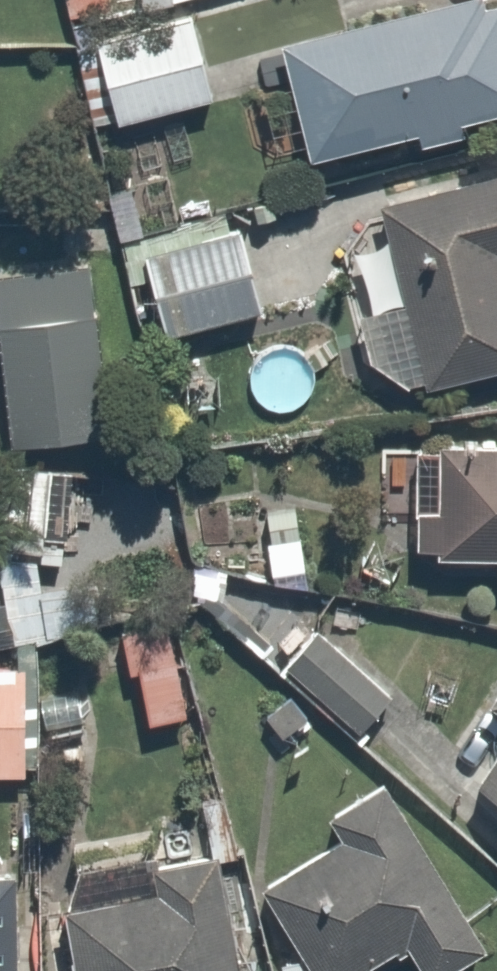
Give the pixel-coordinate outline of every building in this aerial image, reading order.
[(65,13),(105,6),(104,0),(63,0),(65,13)] [(291,52),(322,159),(496,109),(496,0),(474,0),(291,52)] [(199,26),(86,58),(105,123),(217,92),(199,26)] [(383,197),(411,302),(364,315),(388,408),(496,379),(496,167),(383,197)] [(253,202),(121,240),(153,349),(284,310),(253,202)] [(102,269),(2,274),(11,441),(110,436),(102,269)] [(496,552),(496,453),(412,447),(405,545),(496,552)] [(425,649),(346,589),(299,652),(378,712),(425,649)] [(0,660),(0,778),(33,776),(29,659),(0,660)] [(488,696),(496,702),(496,682),(488,696)] [(471,788),(496,805),(496,748),(471,788)] [(386,794),(340,822),(355,847),(269,898),(300,949),(263,970),(364,970),(402,948),(416,970),(445,970),(480,950),(386,794)] [(54,881),(67,970),(241,970),(224,857),(54,881)] [(21,876),(0,876),(0,970),(22,970),(21,876)]
